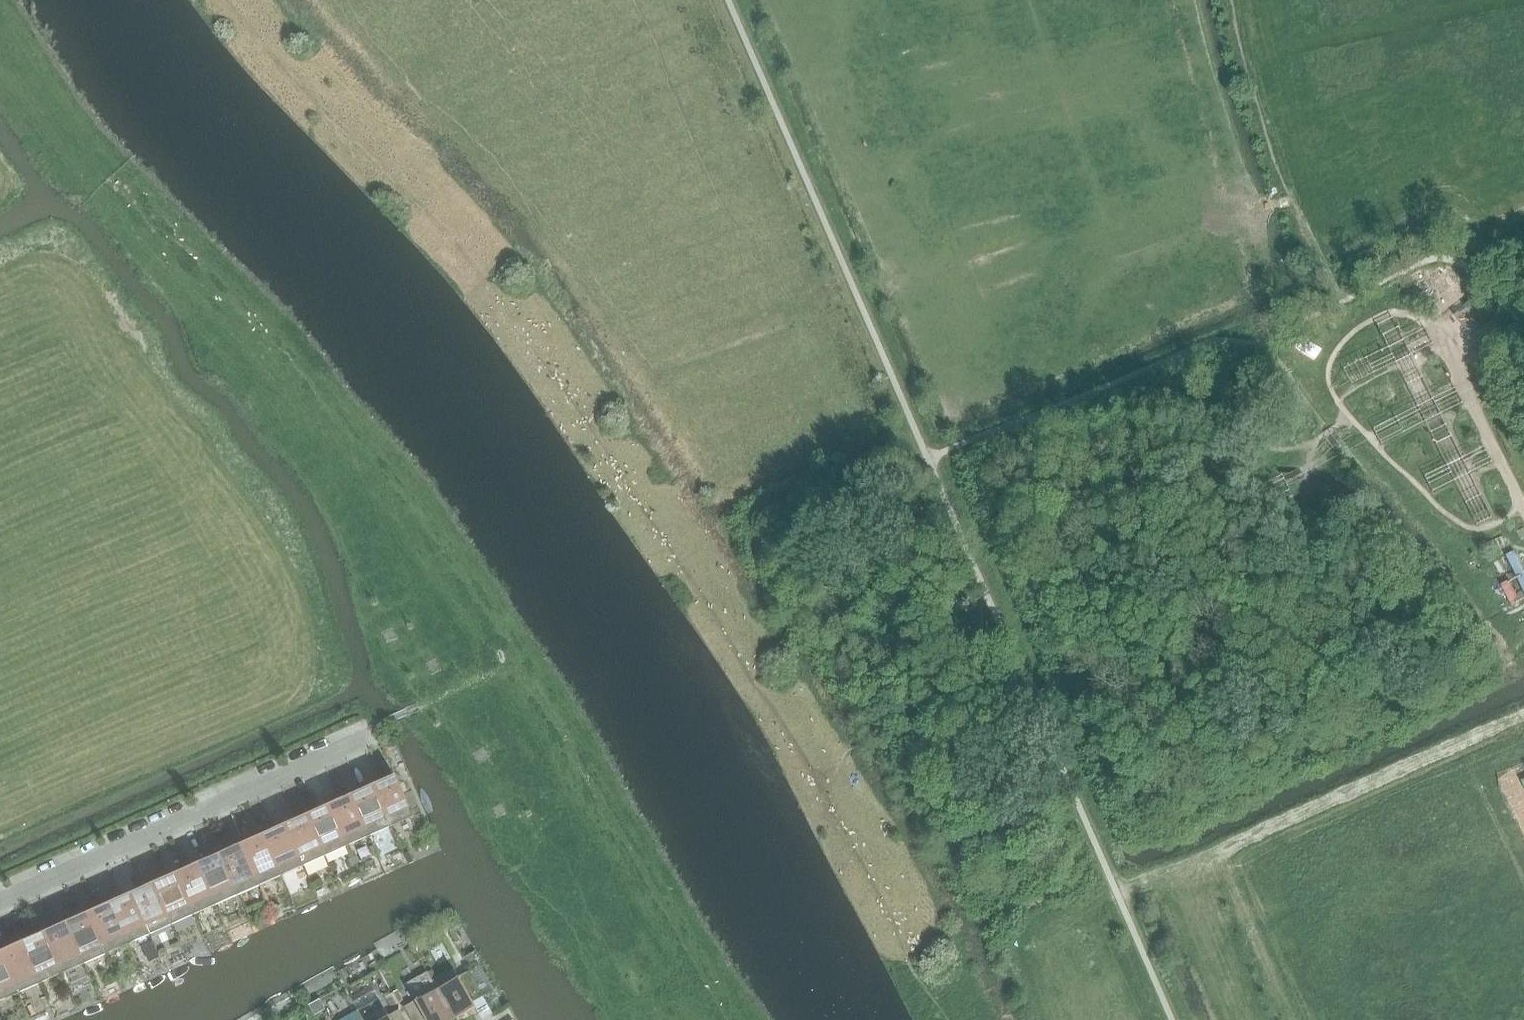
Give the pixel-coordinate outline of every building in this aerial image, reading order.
[(394,777),(372,786),(390,827),(412,817),(394,777)] [(372,786),(350,796),(368,837),(390,827),(372,786)] [(350,796),(328,806),(346,846),(368,837),(350,796)] [(328,806),(306,816),(324,856),(346,846),(328,806)] [(306,816),(284,826),(302,866),(324,856),(306,816)] [(284,826),(262,836),(280,876),(302,866),(284,826)] [(262,836),(241,845),(258,886),(280,876),(262,836)] [(241,845),(219,855),(236,896),(258,886),(241,845)] [(351,857),(353,863),(359,861),(356,854),(351,857)] [(219,855),(197,865),(215,905),(236,896),(219,855)] [(353,863),(351,857),(345,859),(348,866),(353,863)] [(197,865),(175,875),(193,915),(215,905),(197,865)] [(175,875),(153,885),(171,925),(193,915),(175,875)] [(153,885),(131,895),(149,935),(171,925),(153,885)] [(131,895),(109,904),(127,945),(149,935),(131,895)] [(109,904),(87,914),(105,954),(127,945),(109,904)] [(87,914),(65,924),(83,964),(105,954),(87,914)] [(65,924),(43,934),(61,974),(83,964),(65,924)] [(413,928),(405,932),(410,943),(418,939),(413,928)] [(43,934),(21,944),(39,984),(61,974),(43,934)] [(0,953),(0,957),(17,994),(39,984),(21,944),(0,953)] [(17,994),(0,957),(0,1001),(17,994)] [(482,997),(468,972),(457,978),(453,969),(436,979),(431,970),(426,973),(452,1019),(454,1019),(470,1011),(469,1010),(467,1006),(481,998),(482,997)] [(426,973),(425,972),(404,984),(414,1002),(403,1008),(410,1019),(452,1019),(426,973)] [(398,1011),(387,1016),(377,998),(355,1010),(361,1019),(403,1019),(398,1011)]
